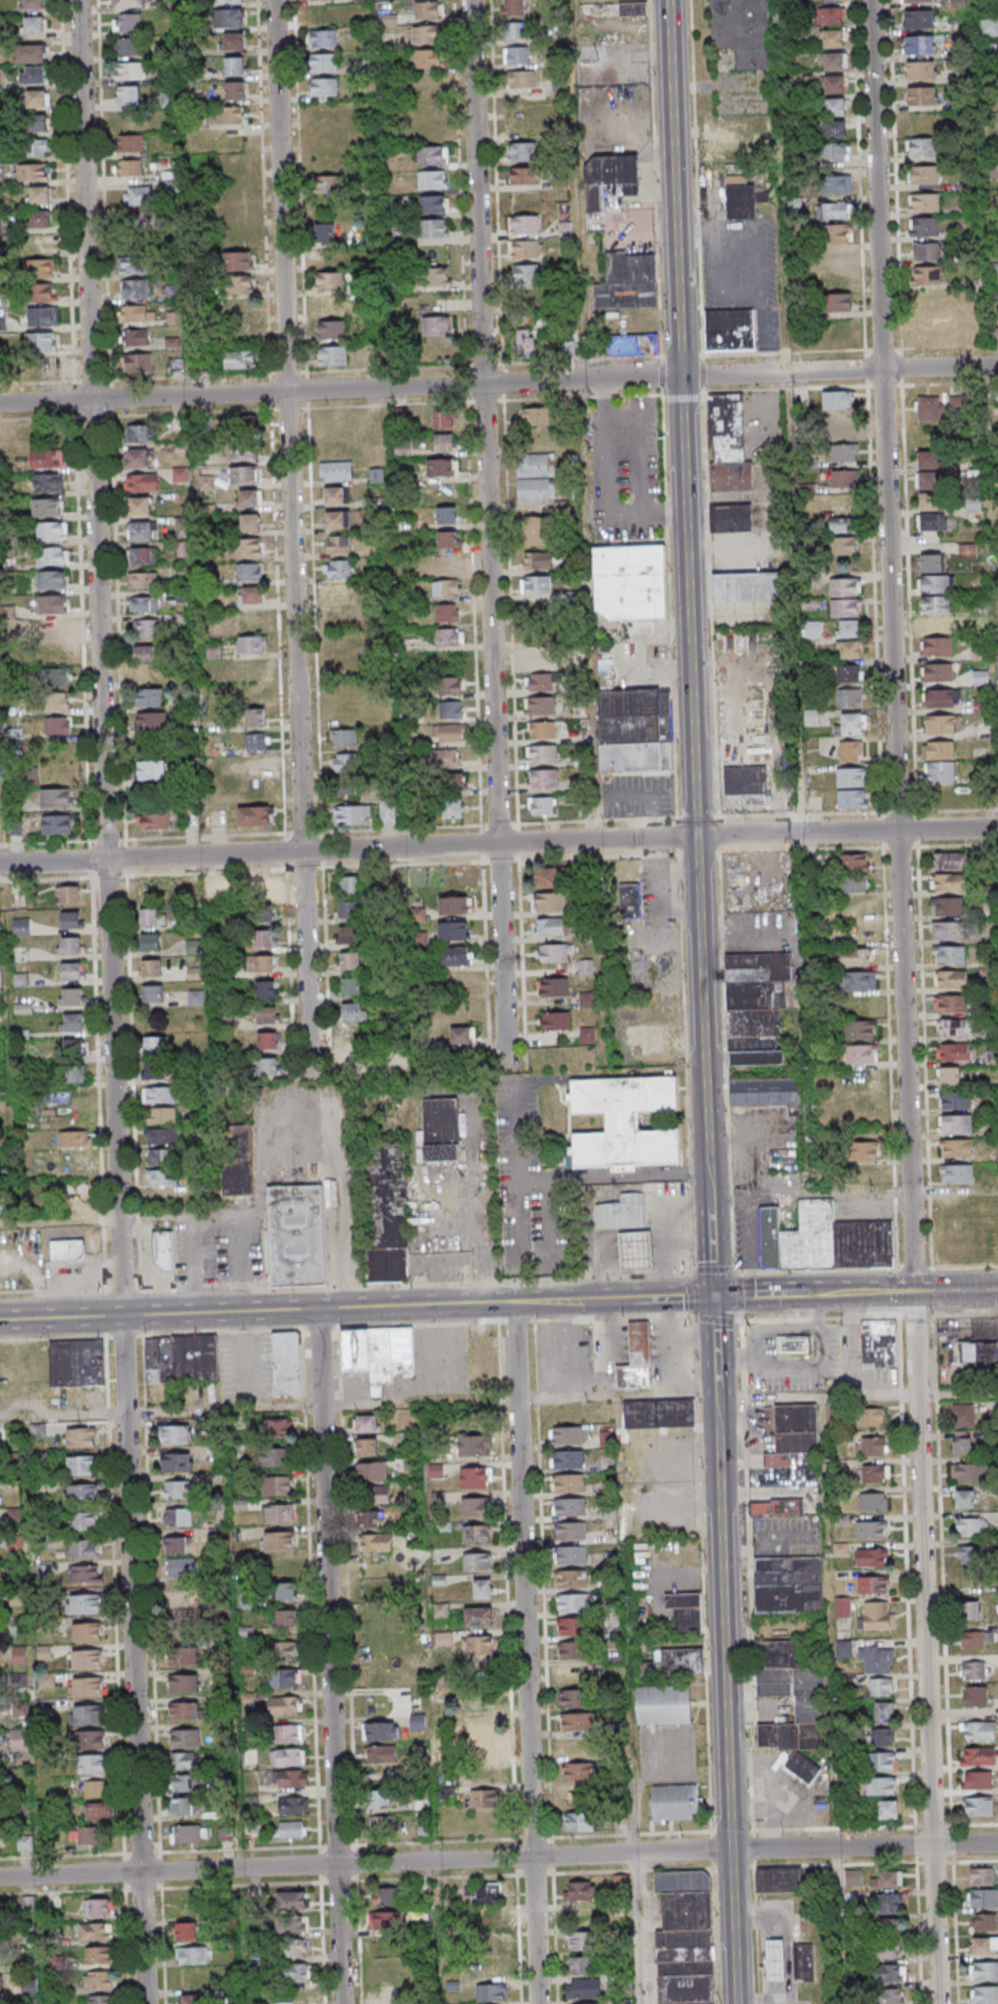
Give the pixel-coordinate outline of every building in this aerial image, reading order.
[(22,11),(43,11),(43,0),(22,0),(22,11)] [(114,9),(145,9),(145,0),(114,0),(114,9)] [(525,0),(502,0),(502,17),(525,17),(525,0)] [(769,0),(711,0),(712,48),(735,48),(735,70),(770,70),(769,0)] [(439,19),(439,2),(415,2),(415,19),(439,19)] [(647,17),(647,3),(619,3),(619,17),(647,17)] [(842,24),(842,7),(817,7),(817,24),(842,24)] [(933,28),(933,10),(905,10),(905,28),(933,28)] [(243,11),(221,11),(221,29),(243,29),(243,11)] [(116,15),(116,32),(141,32),(141,15),(116,15)] [(25,17),(25,35),(44,35),(44,17),(25,17)] [(981,35),(997,35),(997,18),(981,18),(981,35)] [(525,23),(505,23),(505,42),(525,42),(525,23)] [(414,25),(414,43),(441,43),(441,25),(414,25)] [(844,47),(844,30),(823,30),(823,47),(844,47)] [(337,48),(337,31),(307,31),(307,48),(337,48)] [(243,52),(243,35),(224,35),(224,52),(243,52)] [(933,54),(933,36),(905,36),(905,54),(933,54)] [(116,39),(116,56),(142,56),(142,39),(116,39)] [(45,46),(17,46),(17,64),(45,64),(45,46)] [(504,48),(504,66),(529,66),(529,48),(504,48)] [(444,68),(444,49),(414,49),(414,68),(444,68)] [(820,69),(846,69),(846,52),(820,52),(820,69)] [(337,54),(310,54),(310,72),(337,72),(337,54)] [(245,77),(245,59),(225,59),(225,77),(245,77)] [(935,61),(906,61),(906,79),(935,79),(935,61)] [(117,63),(117,81),(147,81),(147,63),(117,63)] [(21,84),(46,84),(46,67),(21,67),(21,84)] [(536,71),(508,71),(508,89),(536,89),(536,71)] [(844,75),(822,75),(822,93),(844,93),(844,75)] [(337,78),(309,78),(309,96),(337,96),(337,78)] [(245,83),(225,83),(225,100),(245,100),(245,83)] [(118,106),(139,106),(139,87),(118,87),(118,106)] [(935,104),(935,87),(908,87),(908,104),(935,104)] [(47,90),(27,90),(27,108),(47,108),(47,90)] [(175,107),(175,93),(161,93),(161,107),(175,107)] [(845,98),(825,98),(825,116),(845,116),(845,98)] [(217,108),(218,125),(243,125),(243,107),(217,108)] [(47,115),(30,115),(30,131),(47,131),(47,115)] [(507,119),(507,137),(537,137),(536,119),(507,119)] [(826,139),(845,139),(845,120),(826,120),(826,139)] [(117,135),(118,153),(144,152),(144,135),(117,135)] [(907,138),(907,156),(937,156),(937,138),(907,138)] [(48,156),(48,139),(29,139),(29,156),(48,156)] [(822,143),(822,161),(850,161),(850,143),(822,143)] [(509,144),(509,162),(534,162),(534,144),(509,144)] [(417,164),(448,164),(448,146),(417,146),(417,164)] [(746,146),(699,146),(699,165),(746,165),(746,146)] [(586,155),(587,232),(603,232),(604,283),(594,283),(595,308),(658,307),(657,254),(626,254),(625,195),(639,195),(639,155),(586,155)] [(142,160),(118,160),(118,176),(142,176),(142,160)] [(18,180),(48,180),(48,164),(18,164),(18,180)] [(910,166),(910,184),(941,184),(941,166),(910,166)] [(537,168),(511,168),(511,184),(537,184),(537,168)] [(418,170),(418,189),(446,189),(446,170),(418,170)] [(342,175),(314,175),(314,194),(342,194),(342,175)] [(852,175),(822,175),(822,194),(852,194),(852,175)] [(728,220),(756,219),(755,184),(728,185),(728,220)] [(30,204),(49,204),(49,186),(30,186),(30,204)] [(124,187),(124,204),(153,204),(153,187),(124,187)] [(908,194),(908,213),(941,213),(941,194),(908,194)] [(448,195),(421,195),(421,213),(448,213),(448,195)] [(822,202),(822,219),(851,219),(851,202),(822,202)] [(28,228),(51,229),(51,211),(28,210),(28,228)] [(509,216),(509,234),(540,234),(540,216),(509,216)] [(940,236),(940,218),(910,218),(910,236),(940,236)] [(447,219),(422,219),(422,238),(447,238),(447,219)] [(559,223),(559,237),(572,237),(572,222),(559,223)] [(315,224),(315,244),(335,244),(335,224),(315,224)] [(853,225),(825,225),(825,244),(853,244),(853,225)] [(510,241),(510,258),(543,258),(543,241),(510,241)] [(939,243),(914,243),(914,260),(939,260),(939,243)] [(316,249),(316,266),(336,266),(336,249),(316,249)] [(850,268),(850,250),(825,250),(825,268),(850,268)] [(225,270),(252,270),(252,251),(225,251),(225,270)] [(147,274),(147,256),(120,256),(120,274),(147,274)] [(53,277),(53,259),(25,259),(25,277),(53,277)] [(513,265),(513,282),(540,282),(540,265),(513,265)] [(940,284),(940,267),(910,267),(910,284),(940,284)] [(422,268),(422,286),(450,286),(450,268),(422,268)] [(855,287),(855,271),(833,271),(833,287),(855,287)] [(344,272),(317,272),(317,290),(344,290),(344,272)] [(252,275),(225,275),(225,295),(252,295),(252,275)] [(122,279),(122,298),(150,298),(150,279),(122,279)] [(54,283),(32,283),(32,301),(54,301),(54,283)] [(852,295),(827,295),(827,313),(852,313),(852,295)] [(315,296),(315,315),(345,315),(345,296),(315,296)] [(123,305),(123,321),(154,321),(154,313),(148,313),(148,305),(123,305)] [(54,326),(54,307),(29,307),(29,326),(54,326)] [(704,311),(705,352),(755,351),(755,311),(704,311)] [(424,316),(424,335),(451,335),(451,316),(424,316)] [(319,321),(319,339),(346,339),(346,321),(319,321)] [(147,346),(147,330),(123,330),(123,346),(147,346)] [(534,330),(516,330),(516,359),(534,359),(534,330)] [(56,351),(56,333),(28,333),(28,351),(56,351)] [(606,335),(606,357),(659,356),(659,335),(606,335)] [(318,346),(318,365),(348,365),(348,346),(318,346)] [(255,351),(225,351),(225,370),(255,370),(255,351)] [(125,354),(125,372),(152,372),(152,354),(125,354)] [(170,372),(183,372),(183,359),(169,359),(170,372)] [(852,391),(823,391),(823,409),(852,409),(852,391)] [(709,393),(710,449),(713,449),(714,461),(711,461),(711,491),(753,490),(753,462),(746,462),(744,392),(709,393)] [(917,399),(917,422),(946,422),(946,399),(917,399)] [(521,426),(550,425),(550,408),(521,408),(521,426)] [(454,410),(434,410),(434,427),(454,427),(454,410)] [(855,413),(828,413),(828,429),(855,429),(855,413)] [(127,425),(127,442),(153,442),(153,425),(127,425)] [(455,433),(435,433),(435,451),(455,451),(455,433)] [(830,445),(830,462),(858,462),(858,445),(830,445)] [(256,460),(256,446),(231,446),(231,460),(256,460)] [(128,467),(148,467),(148,449),(128,449),(128,467)] [(62,450),(31,450),(31,469),(62,469),(62,450)] [(918,452),(918,470),(939,470),(939,452),(918,452)] [(554,454),(517,454),(517,477),(554,477),(554,454)] [(458,476),(458,458),(428,458),(428,476),(458,476)] [(351,481),(351,463),(320,463),(320,481),(351,481)] [(258,468),(231,468),(231,484),(258,484),(258,468)] [(831,488),(858,488),(858,472),(831,472),(831,488)] [(63,473),(34,473),(34,492),(63,492),(63,473)] [(125,474),(125,492),(158,492),(158,474),(125,474)] [(944,490),(944,474),(918,474),(918,490),(944,490)] [(518,479),(518,501),(554,501),(554,479),(518,479)] [(346,504),(345,487),(325,488),(325,505),(346,504)] [(238,490),(238,508),(260,508),(260,490),(238,490)] [(944,493),(920,494),(920,510),(945,509),(944,493)] [(150,515),(150,497),(129,497),(129,515),(150,515)] [(38,501),(62,500),(62,517),(39,517),(38,501)] [(710,504),(711,532),(753,530),(752,503),(710,504)] [(438,506),(438,524),(457,524),(457,506),(438,506)] [(260,531),(260,514),(240,514),(240,531),(260,531)] [(945,530),(945,514),(919,514),(919,530),(945,530)] [(330,516),(354,515),(354,531),(331,532),(330,516)] [(548,518),(524,518),(524,545),(548,545),(548,518)] [(830,531),(855,531),(855,520),(830,520),(830,531)] [(128,540),(151,540),(151,521),(128,521),(128,540)] [(41,527),(65,526),(65,542),(42,543),(41,527)] [(457,531),(438,531),(438,548),(457,548),(457,531)] [(233,538),(233,558),(262,558),(262,538),(233,538)] [(331,539),(354,538),(355,554),(332,555),(331,539)] [(858,556),(858,538),(838,538),(838,556),(858,556)] [(960,557),(975,557),(975,546),(960,546),(960,557)] [(131,548),(131,564),(155,564),(155,548),(131,548)] [(43,550),(67,549),(67,566),(44,566),(43,550)] [(671,624),(669,549),(597,551),(599,614),(614,625),(671,624)] [(552,553),(523,553),(523,571),(552,571),(552,553)] [(943,554),(917,554),(917,572),(943,572),(943,554)] [(458,555),(439,555),(439,573),(458,573),(458,555)] [(332,564),(356,563),(356,579),(333,580),(332,564)] [(236,582),(262,582),(262,564),(236,564),(236,582)] [(787,571),(788,599),(715,602),(714,573),(787,571)] [(158,588),(158,573),(128,573),(128,588),(158,588)] [(42,575),(66,574),(66,591),(43,591),(42,575)] [(954,575),(919,575),(919,592),(954,592),(954,575)] [(521,595),(551,595),(551,577),(521,577),(521,595)] [(433,579),(433,596),(461,596),(461,579),(433,579)] [(829,597),(861,597),(861,579),(829,579),(829,597)] [(348,601),(348,582),(328,582),(328,601),(348,601)] [(262,605),(262,587),(241,587),(241,605),(262,605)] [(38,595),(38,613),(68,613),(68,595),(38,595)] [(950,596),(921,596),(921,614),(950,614),(950,596)] [(131,611),(162,611),(162,597),(131,597),(131,611)] [(861,600),(829,600),(829,617),(861,617),(861,600)] [(458,604),(436,604),(436,622),(458,622),(458,604)] [(348,608),(329,608),(329,625),(348,625),(348,608)] [(239,630),(263,630),(263,613),(239,613),(239,630)] [(922,617),(922,635),(951,635),(951,617),(922,617)] [(136,636),(160,636),(160,619),(136,619),(136,636)] [(41,637),(67,637),(67,620),(41,620),(41,637)] [(861,621),(836,621),(836,638),(861,638),(861,621)] [(806,622),(806,638),(822,638),(822,622),(806,622)] [(464,628),(436,628),(436,646),(464,646),(464,628)] [(356,633),(328,633),(328,652),(356,652),(356,633)] [(951,638),(922,638),(922,656),(951,656),(951,638)] [(243,641),(267,640),(267,656),(244,657),(243,641)] [(861,658),(861,641),(838,641),(838,658),(861,658)] [(45,644),(45,661),(68,661),(68,644),(45,644)] [(153,661),(153,646),(134,646),(134,661),(153,661)] [(526,650),(526,667),(551,667),(551,650),(526,650)] [(254,677),(254,660),(232,660),(232,677),(254,677)] [(922,663),(922,682),(954,682),(954,663),(922,663)] [(863,664),(836,664),(836,682),(863,682),(863,664)] [(68,683),(68,668),(43,668),(43,683),(68,683)] [(599,671),(600,774),(673,774),(672,689),(614,689),(614,671),(599,671)] [(557,674),(526,674),(526,691),(557,691),(557,674)] [(461,695),(461,677),(444,677),(444,695),(461,695)] [(863,688),(837,688),(837,706),(863,706),(863,688)] [(957,707),(957,689),(924,689),(924,707),(957,707)] [(69,710),(69,693),(46,693),(46,710),(69,710)] [(142,695),(166,694),(166,710),(143,711),(142,695)] [(556,714),(556,697),(526,697),(526,714),(556,714)] [(441,702),(441,719),(463,719),(463,702),(441,702)] [(245,709),(245,728),(266,728),(266,709),(245,709)] [(866,735),(866,713),(844,713),(844,724),(835,724),(835,735),(866,735)] [(925,734),(960,734),(960,715),(925,715),(925,734)] [(71,717),(46,717),(46,735),(71,735),(71,717)] [(141,718),(165,717),(165,733),(142,734),(141,718)] [(556,738),(556,721),(529,721),(529,738),(556,738)] [(441,729),(465,728),(465,744),(442,745),(441,729)] [(337,733),(360,732),(361,749),(337,749),(337,733)] [(246,735),(246,751),(268,751),(268,735),(246,735)] [(864,740),(839,740),(839,761),(864,761),(864,740)] [(955,742),(924,742),(924,760),(955,760),(955,742)] [(527,764),(557,764),(557,745),(527,745),(527,764)] [(438,750),(438,767),(460,767),(460,750),(438,750)] [(334,755),(334,772),(357,772),(357,755),(334,755)] [(269,772),(269,759),(243,759),(243,772),(269,772)] [(166,761),(139,761),(139,781),(166,781),(166,761)] [(924,762),(924,781),(957,781),(957,762),(924,762)] [(724,767),(725,808),(753,807),(752,794),(768,794),(768,784),(773,784),(773,777),(768,778),(768,766),(724,767)] [(837,786),(867,786),(867,767),(837,767),(837,786)] [(559,769),(528,769),(528,788),(559,788),(559,769)] [(466,774),(442,774),(442,791),(466,791),(466,774)] [(334,795),(354,796),(355,782),(335,781),(334,795)] [(41,807),(73,807),(73,788),(41,788),(41,807)] [(838,808),(869,808),(869,790),(838,790),(838,808)] [(529,815),(556,815),(556,797),(529,797),(529,815)] [(463,802),(443,802),(443,818),(463,818),(463,802)] [(270,806),(238,806),(238,825),(270,825),(270,806)] [(370,826),(370,807),(334,807),(334,826),(370,826)] [(170,829),(170,810),(140,810),(140,829),(170,829)] [(74,834),(74,815),(41,815),(41,834),(74,834)] [(837,854),(837,870),(868,870),(868,854),(837,854)] [(965,854),(932,854),(932,871),(965,871),(965,854)] [(559,867),(534,867),(534,888),(559,888),(559,867)] [(840,875),(840,893),(868,893),(868,875),(840,875)] [(965,891),(965,875),(930,875),(930,891),(965,891)] [(188,891),(199,891),(199,877),(188,877),(188,891)] [(364,877),(339,877),(339,894),(364,894),(364,877)] [(272,879),(252,879),(252,920),(272,920),(272,879)] [(164,883),(138,883),(138,899),(164,899),(164,883)] [(619,885),(619,918),(641,918),(641,885),(619,885)] [(79,903),(79,886),(61,886),(61,903),(79,903)] [(534,892),(534,912),(564,912),(564,892),(534,892)] [(439,914),(468,914),(468,896),(439,896),(439,914)] [(872,899),(850,899),(850,916),(872,916),(872,899)] [(932,899),(932,916),(963,916),(963,899),(932,899)] [(339,901),(339,918),(359,918),(359,901),(339,901)] [(410,908),(410,921),(425,921),(425,908),(410,908)] [(139,925),(167,925),(167,909),(139,909),(139,925)] [(61,911),(61,928),(80,928),(80,911),(61,911)] [(13,918),(13,936),(30,936),(30,918),(13,918)] [(565,918),(534,918),(534,936),(565,936),(565,918)] [(439,921),(439,941),(468,941),(468,921),(439,921)] [(932,941),(963,941),(963,923),(932,923),(932,941)] [(337,927),(337,944),(360,944),(360,927),(337,927)] [(274,930),(255,930),(255,948),(274,948),(274,930)] [(140,934),(140,950),(159,950),(159,934),(140,934)] [(82,937),(57,937),(57,953),(82,953),(82,937)] [(186,954),(200,954),(200,940),(186,940),(186,954)] [(539,944),(539,963),(569,963),(569,953),(574,953),(574,944),(539,944)] [(439,947),(439,966),(469,966),(469,947),(439,947)] [(966,947),(935,947),(935,965),(966,965),(966,947)] [(841,966),(876,966),(876,949),(841,949),(841,966)] [(339,970),(361,970),(361,953),(339,953),(339,970)] [(725,955),(728,1066),(784,1065),(784,1050),(780,1050),(779,1009),(787,1009),(787,982),(792,982),(792,953),(725,955)] [(247,956),(247,972),(275,972),(275,956),(247,956)] [(161,976),(161,960),(142,960),(142,976),(161,976)] [(581,973),(592,973),(592,961),(581,961),(581,973)] [(83,980),(83,962),(60,962),(60,980),(83,980)] [(936,971),(936,988),(968,988),(968,971),(936,971)] [(842,991),(876,991),(876,973),(842,973),(842,991)] [(361,995),(361,978),(342,978),(342,995),(361,995)] [(569,995),(569,978),(537,978),(537,995),(569,995)] [(277,982),(257,982),(257,998),(277,998),(277,982)] [(164,985),(143,985),(143,1002),(164,1002),(164,985)] [(60,1006),(84,1006),(84,988),(60,988),(60,1006)] [(202,1003),(202,992),(190,993),(191,1004),(202,1003)] [(935,995),(935,1012),(968,1012),(968,995),(935,995)] [(364,1021),(364,1003),(341,1003),(341,1021),(364,1021)] [(257,1023),(276,1023),(276,1006),(257,1006),(257,1023)] [(541,1012),(541,1029),(570,1029),(570,1012),(541,1012)] [(84,1014),(60,1014),(60,1032),(84,1032),(84,1014)] [(937,1036),(968,1036),(968,1019),(937,1019),(937,1036)] [(877,1021),(844,1021),(844,1040),(877,1040),(877,1021)] [(674,1053),(674,1026),(628,1026),(629,1053),(674,1053)] [(452,1027),(452,1044),(472,1044),(472,1027),(452,1027)] [(595,1041),(594,1027),(581,1028),(581,1042),(595,1041)] [(362,1046),(362,1029),(344,1029),(344,1047),(362,1046)] [(277,1049),(277,1032),(258,1032),(258,1049),(277,1049)] [(145,1037),(145,1054),(168,1054),(168,1037),(145,1037)] [(63,1056),(85,1056),(85,1040),(63,1040),(63,1056)] [(971,1044),(938,1044),(938,1061),(971,1061),(971,1044)] [(845,1064),(878,1064),(878,1045),(845,1045),(845,1064)] [(346,1073),(365,1072),(365,1055),(345,1056),(346,1073)] [(279,1058),(257,1058),(257,1075),(279,1075),(279,1058)] [(145,1079),(165,1079),(165,1063),(145,1063),(145,1079)] [(64,1084),(86,1084),(86,1067),(64,1067),(64,1084)] [(960,1084),(960,1068),(938,1068),(938,1084),(960,1084)] [(844,1070),(844,1087),(879,1087),(879,1070),(844,1070)] [(682,1164),(680,1129),(640,1131),(639,1111),(679,1110),(678,1076),(570,1079),(571,1113),(606,1112),(606,1132),(572,1133),(573,1167),(682,1164)] [(729,1078),(729,1105),(796,1105),(796,1078),(729,1078)] [(175,1087),(142,1087),(142,1102),(175,1102),(175,1087)] [(940,1092),(940,1109),(972,1109),(972,1092),(940,1092)] [(459,1097),(423,1098),(424,1162),(460,1161),(459,1097)] [(176,1107),(150,1107),(150,1122),(176,1122),(176,1107)] [(971,1115),(940,1115),(940,1134),(971,1134),(971,1115)] [(252,1126),(225,1127),(226,1196),(254,1196),(252,1126)] [(144,1128),(144,1144),(177,1144),(177,1128),(144,1128)] [(60,1131),(60,1147),(91,1147),(91,1131),(60,1131)] [(972,1157),(972,1140),(941,1140),(941,1157),(972,1157)] [(879,1160),(879,1142),(853,1142),(853,1160),(879,1160)] [(408,1282),(406,1145),(372,1146),(374,1242),(367,1242),(368,1283),(408,1282)] [(148,1165),(175,1165),(175,1149),(148,1149),(148,1165)] [(941,1182),(974,1182),(974,1165),(941,1165),(941,1182)] [(878,1168),(850,1168),(850,1185),(877,1185),(878,1168)] [(178,1186),(178,1170),(147,1170),(147,1186),(178,1186)] [(329,1284),(325,1184),(269,1186),(273,1287),(329,1284)] [(67,1194),(67,1209),(93,1209),(93,1194),(67,1194)] [(647,1226),(646,1194),(623,1194),(623,1204),(598,1205),(599,1227),(647,1226)] [(760,1270),(895,1268),(894,1221),(833,1222),(833,1200),(799,1200),(800,1230),(780,1231),(780,1206),(759,1206),(760,1270)] [(623,1268),(657,1266),(654,1230),(621,1232),(623,1268)] [(172,1231),(151,1231),(151,1272),(172,1272),(172,1231)] [(84,1240),(51,1240),(51,1260),(84,1260),(84,1240)] [(861,1368),(897,1368),(897,1319),(861,1319),(861,1368)] [(654,1364),(633,1365),(631,1321),(652,1320),(654,1364)] [(343,1372),(371,1372),(371,1397),(381,1397),(381,1384),(393,1384),(393,1371),(404,1371),(404,1376),(414,1376),(414,1328),(343,1328),(343,1372)] [(274,1395),(301,1395),(301,1332),(274,1332),(274,1395)] [(778,1354),(812,1354),(812,1335),(778,1335),(778,1354)] [(218,1382),(217,1336),(146,1336),(147,1382),(218,1382)] [(50,1341),(51,1386),(105,1384),(103,1339),(50,1341)] [(957,1342),(957,1367),(997,1367),(997,1342),(957,1342)] [(655,1386),(654,1364),(618,1365),(619,1388),(655,1386)] [(624,1400),(625,1429),(696,1428),(696,1399),(624,1400)] [(775,1453),(764,1453),(764,1467),(791,1467),(791,1454),(818,1453),(818,1404),(775,1404),(775,1453)] [(974,1427),(974,1404),(952,1404),(952,1427),(974,1427)] [(883,1409),(860,1409),(860,1427),(883,1427),(883,1409)] [(355,1433),(380,1433),(380,1415),(355,1415),(355,1433)] [(289,1418),(269,1418),(269,1438),(289,1438),(289,1418)] [(31,1423),(31,1437),(45,1437),(45,1423),(31,1423)] [(193,1443),(193,1426),(161,1426),(161,1443),(193,1443)] [(553,1427),(553,1444),(584,1444),(584,1427),(553,1427)] [(67,1428),(67,1447),(95,1446),(94,1428),(67,1428)] [(971,1456),(971,1431),(953,1431),(953,1456),(971,1456)] [(458,1435),(458,1456),(489,1456),(489,1435),(458,1435)] [(858,1456),(886,1456),(886,1438),(858,1438),(858,1456)] [(378,1457),(378,1439),(357,1439),(357,1457),(378,1457)] [(266,1448),(266,1466),(292,1466),(292,1448),(266,1448)] [(583,1451),(553,1451),(553,1468),(583,1468),(583,1451)] [(193,1453),(161,1453),(162,1471),(193,1470),(193,1453)] [(69,1456),(69,1474),(97,1474),(96,1455),(69,1456)] [(403,1457),(403,1472),(416,1472),(416,1457),(403,1457)] [(358,1481),(387,1481),(387,1463),(358,1463),(358,1481)] [(951,1464),(951,1482),(984,1482),(984,1464),(951,1464)] [(443,1478),(443,1465),(430,1465),(430,1478),(443,1478)] [(888,1465),(861,1465),(861,1482),(888,1482),(888,1465)] [(460,1468),(460,1487),(490,1487),(490,1468),(460,1468)] [(585,1492),(585,1475),(552,1475),(552,1492),(585,1492)] [(264,1495),(292,1495),(292,1476),(264,1476),(264,1495)] [(6,1480),(6,1489),(20,1489),(20,1480),(6,1480)] [(191,1481),(165,1481),(165,1499),(191,1499),(191,1481)] [(69,1484),(69,1502),(96,1502),(96,1483),(69,1484)] [(366,1504),(389,1504),(389,1487),(366,1487),(366,1504)] [(955,1491),(955,1509),(975,1509),(975,1491),(955,1491)] [(888,1511),(888,1493),(859,1493),(859,1511),(888,1511)] [(489,1498),(462,1498),(462,1516),(489,1516),(489,1498)] [(554,1499),(554,1516),(586,1516),(586,1499),(554,1499)] [(803,1500),(751,1500),(751,1516),(803,1516),(803,1500)] [(264,1522),(293,1522),(293,1504),(264,1504),(264,1522)] [(191,1508),(164,1508),(164,1526),(191,1526),(191,1508)] [(70,1511),(71,1530),(98,1529),(97,1511),(70,1511)] [(362,1511),(362,1529),(381,1529),(381,1511),(362,1511)] [(984,1519),(957,1519),(957,1537),(984,1537),(984,1519)] [(586,1541),(586,1523),(556,1523),(556,1541),(586,1541)] [(886,1523),(855,1523),(855,1539),(886,1539),(886,1523)] [(490,1525),(462,1525),(462,1543),(490,1543),(490,1525)] [(262,1532),(262,1550),(294,1550),(294,1532),(262,1532)] [(392,1553),(392,1534),(361,1534),(361,1553),(392,1553)] [(7,1537),(8,1548),(23,1548),(23,1537),(7,1537)] [(165,1537),(165,1554),(188,1554),(188,1537),(165,1537)] [(70,1539),(71,1558),(98,1557),(98,1538),(70,1539)] [(959,1546),(959,1564),(979,1564),(979,1546),(959,1546)] [(586,1547),(559,1547),(559,1566),(587,1565),(586,1547)] [(856,1551),(856,1568),(886,1568),(886,1551),(856,1551)] [(464,1553),(464,1570),(491,1570),(491,1553),(464,1553)] [(823,1557),(754,1557),(754,1613),(823,1613),(823,1557)] [(167,1577),(194,1577),(194,1559),(167,1559),(167,1577)] [(71,1566),(72,1583),(104,1582),(103,1575),(99,1575),(98,1565),(71,1566)] [(587,1570),(558,1570),(558,1587),(587,1587),(587,1570)] [(888,1595),(888,1578),(857,1578),(857,1595),(888,1595)] [(474,1579),(474,1598),(492,1598),(492,1579),(474,1579)] [(296,1583),(276,1583),(276,1600),(296,1600),(296,1583)] [(166,1608),(195,1608),(195,1591),(166,1591),(166,1608)] [(702,1593),(664,1593),(664,1609),(674,1609),(674,1635),(702,1635),(702,1593)] [(71,1594),(71,1603),(67,1603),(67,1613),(100,1612),(100,1594),(71,1594)] [(588,1613),(588,1594),(557,1594),(557,1613),(588,1613)] [(979,1619),(979,1601),(962,1601),(962,1619),(979,1619)] [(897,1631),(897,1613),(888,1613),(888,1603),(862,1603),(862,1631),(897,1631)] [(465,1626),(493,1626),(493,1608),(465,1608),(465,1626)] [(297,1611),(276,1611),(276,1628),(297,1628),(297,1611)] [(587,1618),(559,1618),(559,1635),(587,1635),(587,1618)] [(73,1623),(74,1640),(101,1640),(100,1623),(73,1623)] [(962,1649),(985,1649),(985,1640),(995,1640),(995,1632),(962,1632),(962,1649)] [(466,1655),(493,1655),(493,1636),(466,1636),(466,1655)] [(757,1696),(795,1696),(795,1723),(758,1724),(758,1749),(825,1749),(824,1668),(801,1668),(801,1640),(756,1640),(757,1696)] [(584,1641),(559,1641),(559,1659),(584,1659),(584,1641)] [(298,1642),(268,1642),(268,1660),(298,1660),(298,1642)] [(37,1646),(38,1659),(51,1659),(51,1645),(37,1646)] [(12,1647),(13,1664),(26,1664),(25,1646),(12,1647)] [(861,1673),(893,1673),(893,1647),(861,1647),(861,1673)] [(170,1665),(197,1665),(197,1648),(170,1648),(170,1665)] [(654,1648),(654,1662),(648,1662),(649,1677),(704,1676),(704,1648),(654,1648)] [(72,1650),(73,1668),(102,1667),(101,1657),(103,1657),(103,1649),(72,1650)] [(987,1680),(987,1662),(962,1662),(963,1680),(987,1680)] [(590,1684),(590,1665),(559,1665),(559,1684),(590,1684)] [(301,1688),(301,1669),(265,1669),(265,1688),(301,1688)] [(38,1673),(39,1688),(55,1688),(54,1672),(38,1673)] [(197,1674),(170,1674),(170,1692),(197,1692),(197,1674)] [(73,1678),(74,1686),(70,1686),(70,1696),(102,1695),(102,1685),(104,1685),(104,1677),(73,1678)] [(893,1679),(870,1679),(870,1695),(893,1695),(893,1679)] [(469,1710),(495,1710),(495,1685),(469,1685),(469,1710)] [(637,1686),(637,1726),(691,1725),(691,1685),(637,1686)] [(988,1706),(988,1687),(962,1687),(963,1707),(988,1706)] [(558,1689),(558,1707),(591,1707),(591,1689),(558,1689)] [(269,1715),(302,1715),(302,1696),(269,1696),(269,1715)] [(199,1702),(170,1702),(170,1720),(199,1720),(199,1702)] [(875,1702),(875,1720),(894,1720),(894,1702),(875,1702)] [(74,1705),(74,1723),(107,1722),(106,1704),(74,1705)] [(592,1730),(592,1713),(562,1713),(562,1730),(592,1730)] [(411,1730),(426,1730),(426,1715),(411,1715),(411,1730)] [(496,1734),(496,1716),(470,1716),(470,1734),(496,1734)] [(964,1741),(995,1741),(995,1721),(964,1721),(964,1741)] [(399,1722),(364,1722),(364,1740),(399,1740),(399,1722)] [(303,1725),(276,1725),(276,1741),(303,1741),(303,1725)] [(11,1729),(12,1750),(28,1750),(28,1728),(11,1729)] [(896,1746),(896,1729),(867,1729),(867,1746),(896,1746)] [(172,1747),(200,1747),(200,1730),(172,1730),(172,1747)] [(78,1731),(78,1749),(105,1749),(105,1731),(78,1731)] [(497,1741),(472,1741),(472,1758),(497,1758),(497,1741)] [(397,1762),(397,1745),(366,1745),(366,1762),(397,1762)] [(960,1747),(960,1766),(995,1766),(995,1747),(960,1747)] [(305,1748),(271,1748),(271,1766),(305,1766),(305,1748)] [(784,1767),(810,1785),(821,1768),(796,1751),(784,1767)] [(172,1752),(172,1769),(197,1769),(197,1752),(172,1752)] [(895,1753),(872,1753),(872,1772),(895,1772),(895,1753)] [(78,1755),(78,1773),(105,1773),(105,1760),(107,1760),(107,1755),(78,1755)] [(601,1763),(564,1763),(564,1779),(601,1779),(601,1763)] [(498,1784),(498,1765),(469,1765),(469,1784),(498,1784)] [(388,1769),(388,1779),(411,1779),(411,1769),(388,1769)] [(277,1787),(307,1787),(307,1770),(277,1770),(277,1787)] [(964,1789),(992,1789),(992,1771),(964,1771),(964,1789)] [(199,1792),(199,1775),(172,1775),(172,1792),(199,1792)] [(896,1778),(870,1778),(870,1794),(896,1794),(896,1778)] [(84,1781),(85,1798),(104,1797),(103,1787),(106,1787),(105,1780),(84,1781)] [(652,1785),(652,1821),(699,1820),(699,1784),(652,1785)] [(584,1786),(564,1786),(564,1804),(584,1804),(584,1786)] [(442,1799),(453,1800),(454,1789),(443,1788),(442,1799)] [(391,1809),(391,1790),(370,1790),(370,1809),(391,1809)] [(499,1790),(471,1790),(471,1808),(499,1808),(499,1790)] [(169,1815),(197,1815),(197,1797),(169,1797),(169,1815)] [(309,1814),(309,1797),(279,1797),(279,1814),(309,1814)] [(993,1816),(993,1797),(965,1797),(965,1816),(993,1816)] [(112,1802),(112,1820),(88,1820),(88,1810),(84,1811),(84,1803),(112,1802)] [(879,1802),(879,1819),(898,1819),(898,1802),(879,1802)] [(593,1812),(565,1812),(565,1831),(593,1831),(593,1812)] [(395,1816),(370,1816),(370,1834),(395,1834),(395,1816)] [(306,1838),(306,1821),(276,1821),(276,1838),(306,1838)] [(207,1843),(207,1825),(172,1825),(172,1843),(207,1843)] [(104,1827),(78,1827),(78,1846),(104,1846),(104,1827)] [(232,1828),(219,1827),(219,1841),(232,1841),(232,1828)] [(32,1851),(32,1836),(18,1836),(18,1851),(32,1851)] [(803,1893),(803,1868),(757,1868),(757,1893),(803,1893)] [(970,1868),(970,1886),(995,1886),(995,1868),(970,1868)] [(658,2003),(715,2003),(712,1870),(655,1871),(655,1894),(662,1894),(663,1930),(656,1930),(658,2003)] [(846,1870),(846,1886),(861,1886),(861,1870),(846,1870)] [(899,1872),(872,1872),(872,1888),(899,1888),(899,1872)] [(597,1900),(597,1881),(567,1881),(567,1900),(597,1900)] [(476,1896),(476,1905),(499,1905),(499,1884),(468,1884),(468,1896),(476,1896)] [(372,1889),(372,1904),(400,1904),(400,1889),(372,1889)] [(968,1890),(968,1907),(997,1907),(997,1890),(968,1890)] [(277,1892),(277,1908),(307,1908),(307,1892),(277,1892)] [(878,1913),(900,1913),(900,1894),(878,1894),(878,1913)] [(86,1899),(86,1917),(110,1917),(110,1899),(86,1899)] [(372,1912),(372,1930),(403,1930),(403,1912),(372,1912)] [(474,1929),(502,1929),(502,1912),(474,1912),(474,1929)] [(974,1931),(997,1931),(997,1915),(974,1915),(974,1931)] [(899,1936),(899,1920),(878,1920),(878,1936),(899,1936)] [(281,1931),(306,1931),(306,1921),(281,1921),(281,1931)] [(197,1940),(197,1922),(173,1922),(173,1940),(197,1940)] [(80,1941),(111,1941),(111,1923),(80,1923),(80,1941)] [(568,1931),(568,1950),(592,1950),(592,1931),(568,1931)] [(482,1952),(503,1952),(503,1938),(482,1938),(482,1952)] [(970,1938),(970,1953),(997,1953),(997,1938),(970,1938)] [(787,1982),(786,1940),(769,1941),(770,1982),(787,1982)] [(307,1958),(307,1941),(280,1941),(280,1958),(307,1958)] [(806,1979),(806,1983),(816,1983),(815,1944),(795,1945),(797,1980),(806,1979)] [(872,1944),(872,1959),(901,1959),(901,1944),(872,1944)] [(112,1947),(85,1947),(85,1965),(112,1965),(112,1947)] [(207,1964),(207,1947),(178,1947),(178,1964),(207,1964)] [(592,1956),(571,1956),(571,1973),(592,1973),(592,1956)] [(482,1978),(504,1978),(504,1961),(482,1961),(482,1978)] [(970,1962),(970,1980),(997,1980),(997,1962),(970,1962)] [(309,1965),(279,1965),(279,1982),(309,1982),(309,1965)] [(874,1982),(905,1982),(905,1966),(874,1966),(874,1982)] [(112,1988),(112,1971),(85,1971),(85,1988),(112,1988)] [(601,1979),(567,1979),(567,1999),(601,1999),(601,1979)] [(506,2001),(506,1985),(477,1985),(477,2001),(506,2001)] [(971,1986),(971,2003),(997,2003),(997,1986),(971,1986)] [(905,1990),(877,1990),(877,2003),(905,2003),(905,1990)] [(201,1994),(181,1994),(181,2003),(201,2003),(201,1994)] [(115,1995),(89,1995),(89,2003),(115,2003),(115,1995)]
